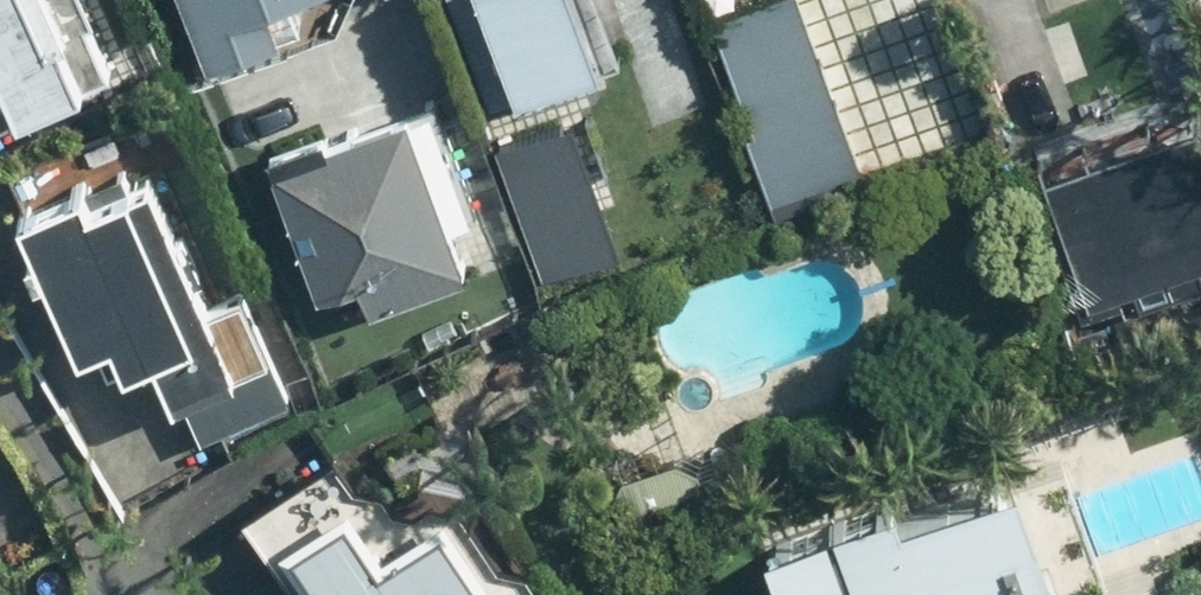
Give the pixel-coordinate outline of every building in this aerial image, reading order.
[(20,130),(115,82),(92,36),(102,31),(87,0),(0,0),(0,91),(20,130)] [(207,76),(303,37),(291,6),(305,0),(177,0),(207,76)] [(495,118),(626,64),(599,0),(446,0),(495,118)] [(710,27),(779,207),(860,176),(792,0),(781,0),(710,27)] [(434,109),(400,124),(271,179),(332,322),(367,307),(372,319),(466,279),(448,235),(482,221),(434,109)] [(1078,328),(1117,313),(1121,323),(1200,292),(1200,147),(1195,132),(1048,190),(1068,239),(1046,247),(1078,328)] [(623,256),(573,134),(500,163),(550,286),(623,256)] [(243,295),(208,310),(163,198),(93,226),(85,207),(27,231),(82,368),(114,355),(125,382),(162,367),(180,411),(193,406),(209,444),(290,411),(243,295)] [(302,594),(537,594),(510,556),(493,568),(447,502),(403,533),(374,491),(362,500),(342,472),(257,532),(302,594)] [(1043,508),(933,552),(925,532),(789,586),(792,594),(1078,594),(1043,508)]
